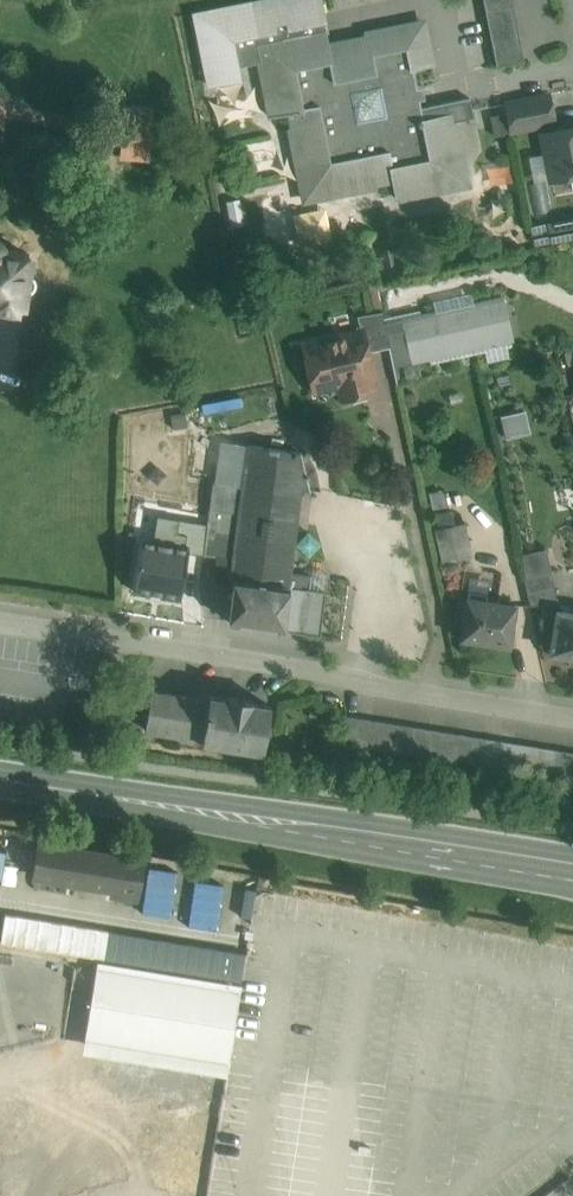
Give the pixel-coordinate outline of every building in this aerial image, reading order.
[(512,0),(483,0),(497,67),(524,61),(512,0)] [(328,45),(325,30),(266,42),(268,52),(258,54),(271,117),(290,113),(293,129),(290,129),(303,192),(311,191),(313,199),(375,186),(375,183),(392,180),(396,199),(459,186),(457,178),(465,176),(453,113),(423,119),(413,69),(432,65),(425,30),(417,32),(415,24),(365,34),(366,38),(328,45)] [(548,95),(507,103),(512,131),(554,123),(548,95)] [(542,134),(551,179),(572,175),(572,128),(542,134)] [(486,184),(510,182),(509,162),(485,163),(486,184)] [(335,203),(296,214),(304,241),(343,230),(335,203)] [(572,234),(572,216),(551,220),(552,227),(533,230),(534,241),(572,234)] [(16,312),(17,306),(23,307),(25,293),(29,291),(32,288),(33,284),(33,280),(31,277),(28,274),(30,258),(24,257),(25,252),(3,249),(3,246),(0,242),(0,310),(16,312)] [(469,291),(431,298),(432,308),(471,300),(469,291)] [(502,297),(384,322),(390,348),(394,367),(511,341),(502,297)] [(382,312),(357,316),(361,333),(362,332),(367,353),(390,348),(384,322),(382,312)] [(361,333),(304,346),(315,390),(340,384),(344,398),(372,391),(369,377),(373,376),(367,353),(362,332),(361,333)] [(503,437),(530,431),(524,407),(497,413),(503,437)] [(301,452),(248,445),(243,487),(239,513),(233,559),(230,580),(234,581),(235,579),(308,590),(308,589),(310,576),(290,573),(302,490),(312,491),(301,452)] [(243,487),(213,483),(210,509),(239,513),(243,487)] [(239,513),(210,509),(204,555),(219,557),(233,559),(239,513)] [(439,559),(469,555),(465,521),(435,525),(439,559)] [(233,559),(219,557),(216,579),(230,580),(233,559)] [(308,590),(235,579),(234,581),(229,622),(319,635),(325,592),(308,589),(308,590)] [(515,606),(486,601),(486,595),(467,592),(461,639),(509,646),(515,606)] [(557,611),(550,652),(571,656),(572,662),(572,613),(557,611)] [(252,700),(229,697),(228,699),(209,696),(208,699),(151,690),(144,730),(202,739),(201,742),(263,752),(271,706),(251,703),(252,700)] [(141,861),(41,845),(36,876),(136,892),(141,861)] [(140,910),(170,913),(174,869),(144,866),(140,910)] [(215,926),(219,881),(190,879),(187,924),(215,926)] [(240,991),(96,967),(85,1038),(228,1061),(240,991)]
